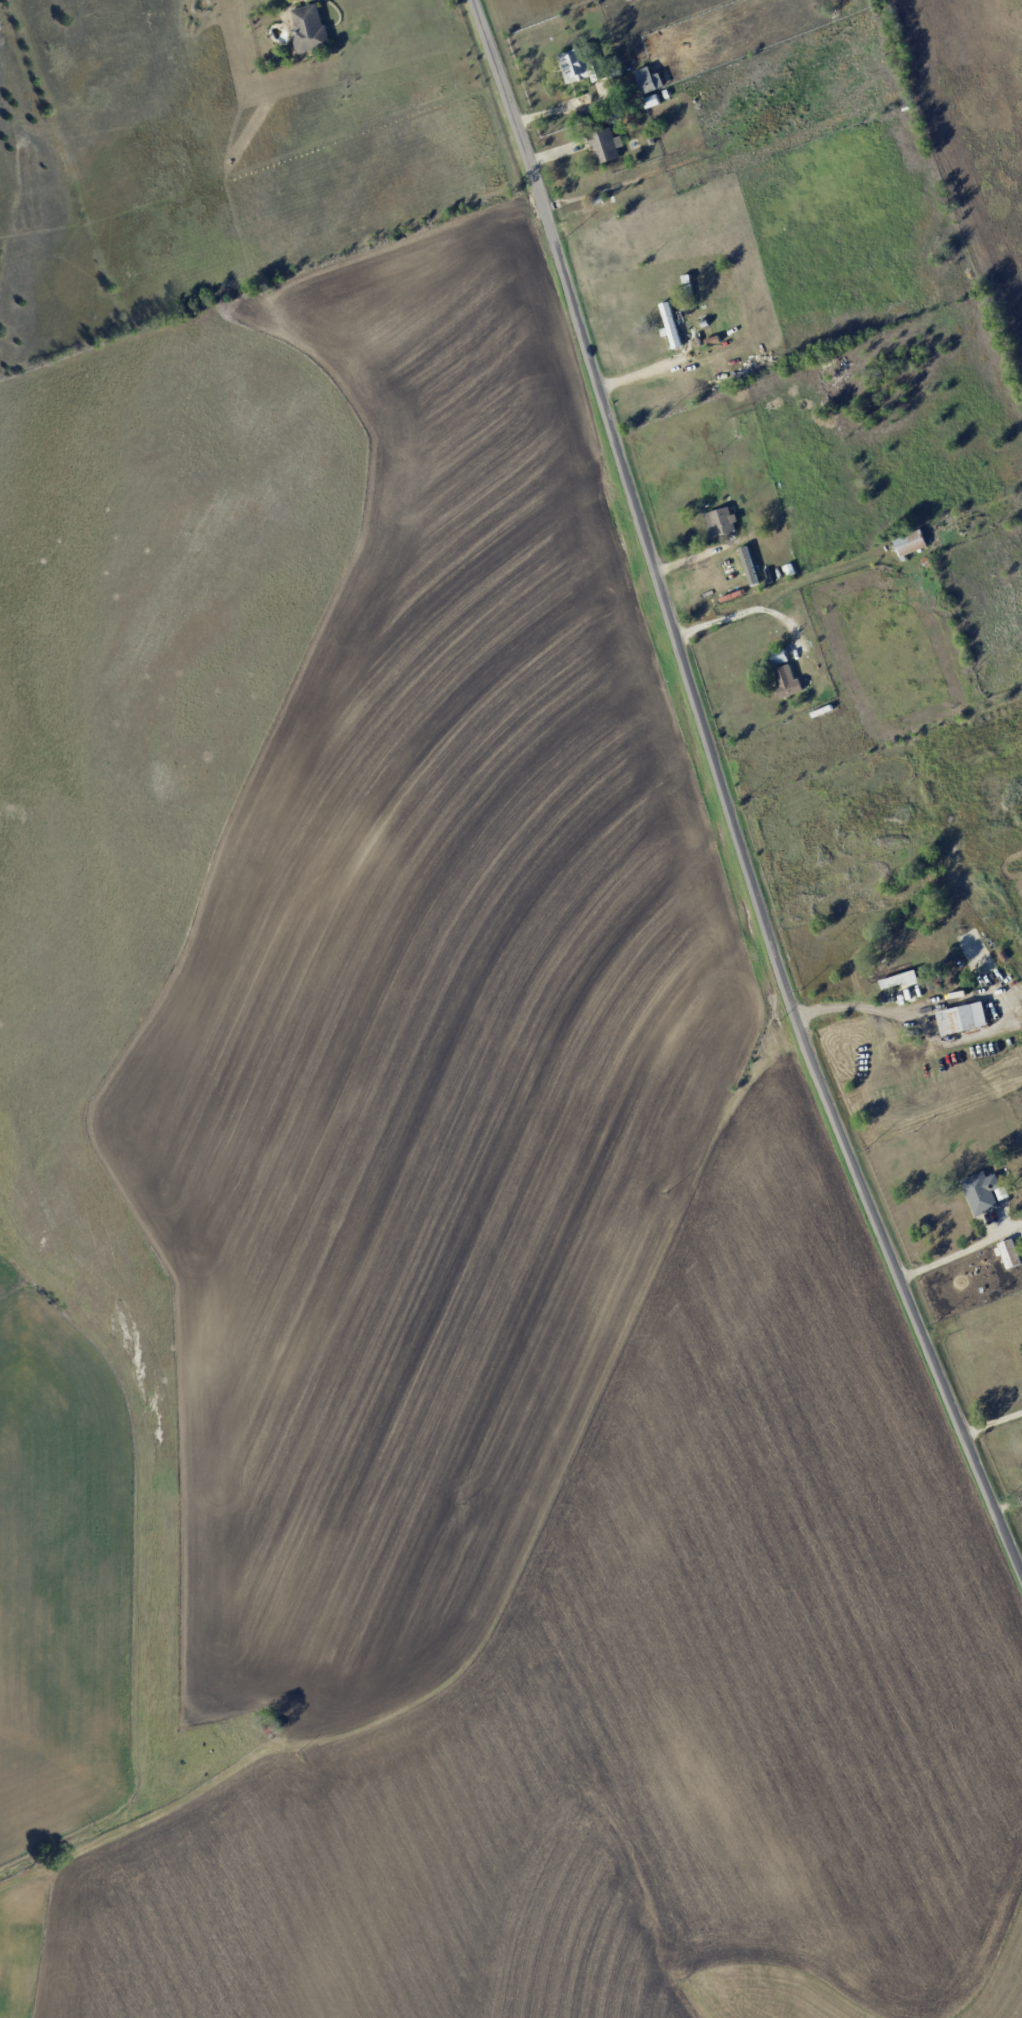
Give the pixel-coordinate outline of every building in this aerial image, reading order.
[(301,53),(329,49),(322,7),(294,12),(301,53)] [(662,304),(667,328),(661,329),(663,336),(670,335),(673,348),(681,346),(673,302),(662,304)] [(705,513),(713,538),(741,529),(734,504),(705,513)] [(781,698),(804,691),(800,678),(795,679),(790,664),(773,669),(781,698)] [(996,1023),(994,1013),(987,1015),(984,1001),(938,1012),(944,1035),(996,1023)] [(962,1178),(977,1216),(1000,1206),(998,1200),(1010,1195),(1000,1171),(987,1176),(984,1170),(962,1178)]
